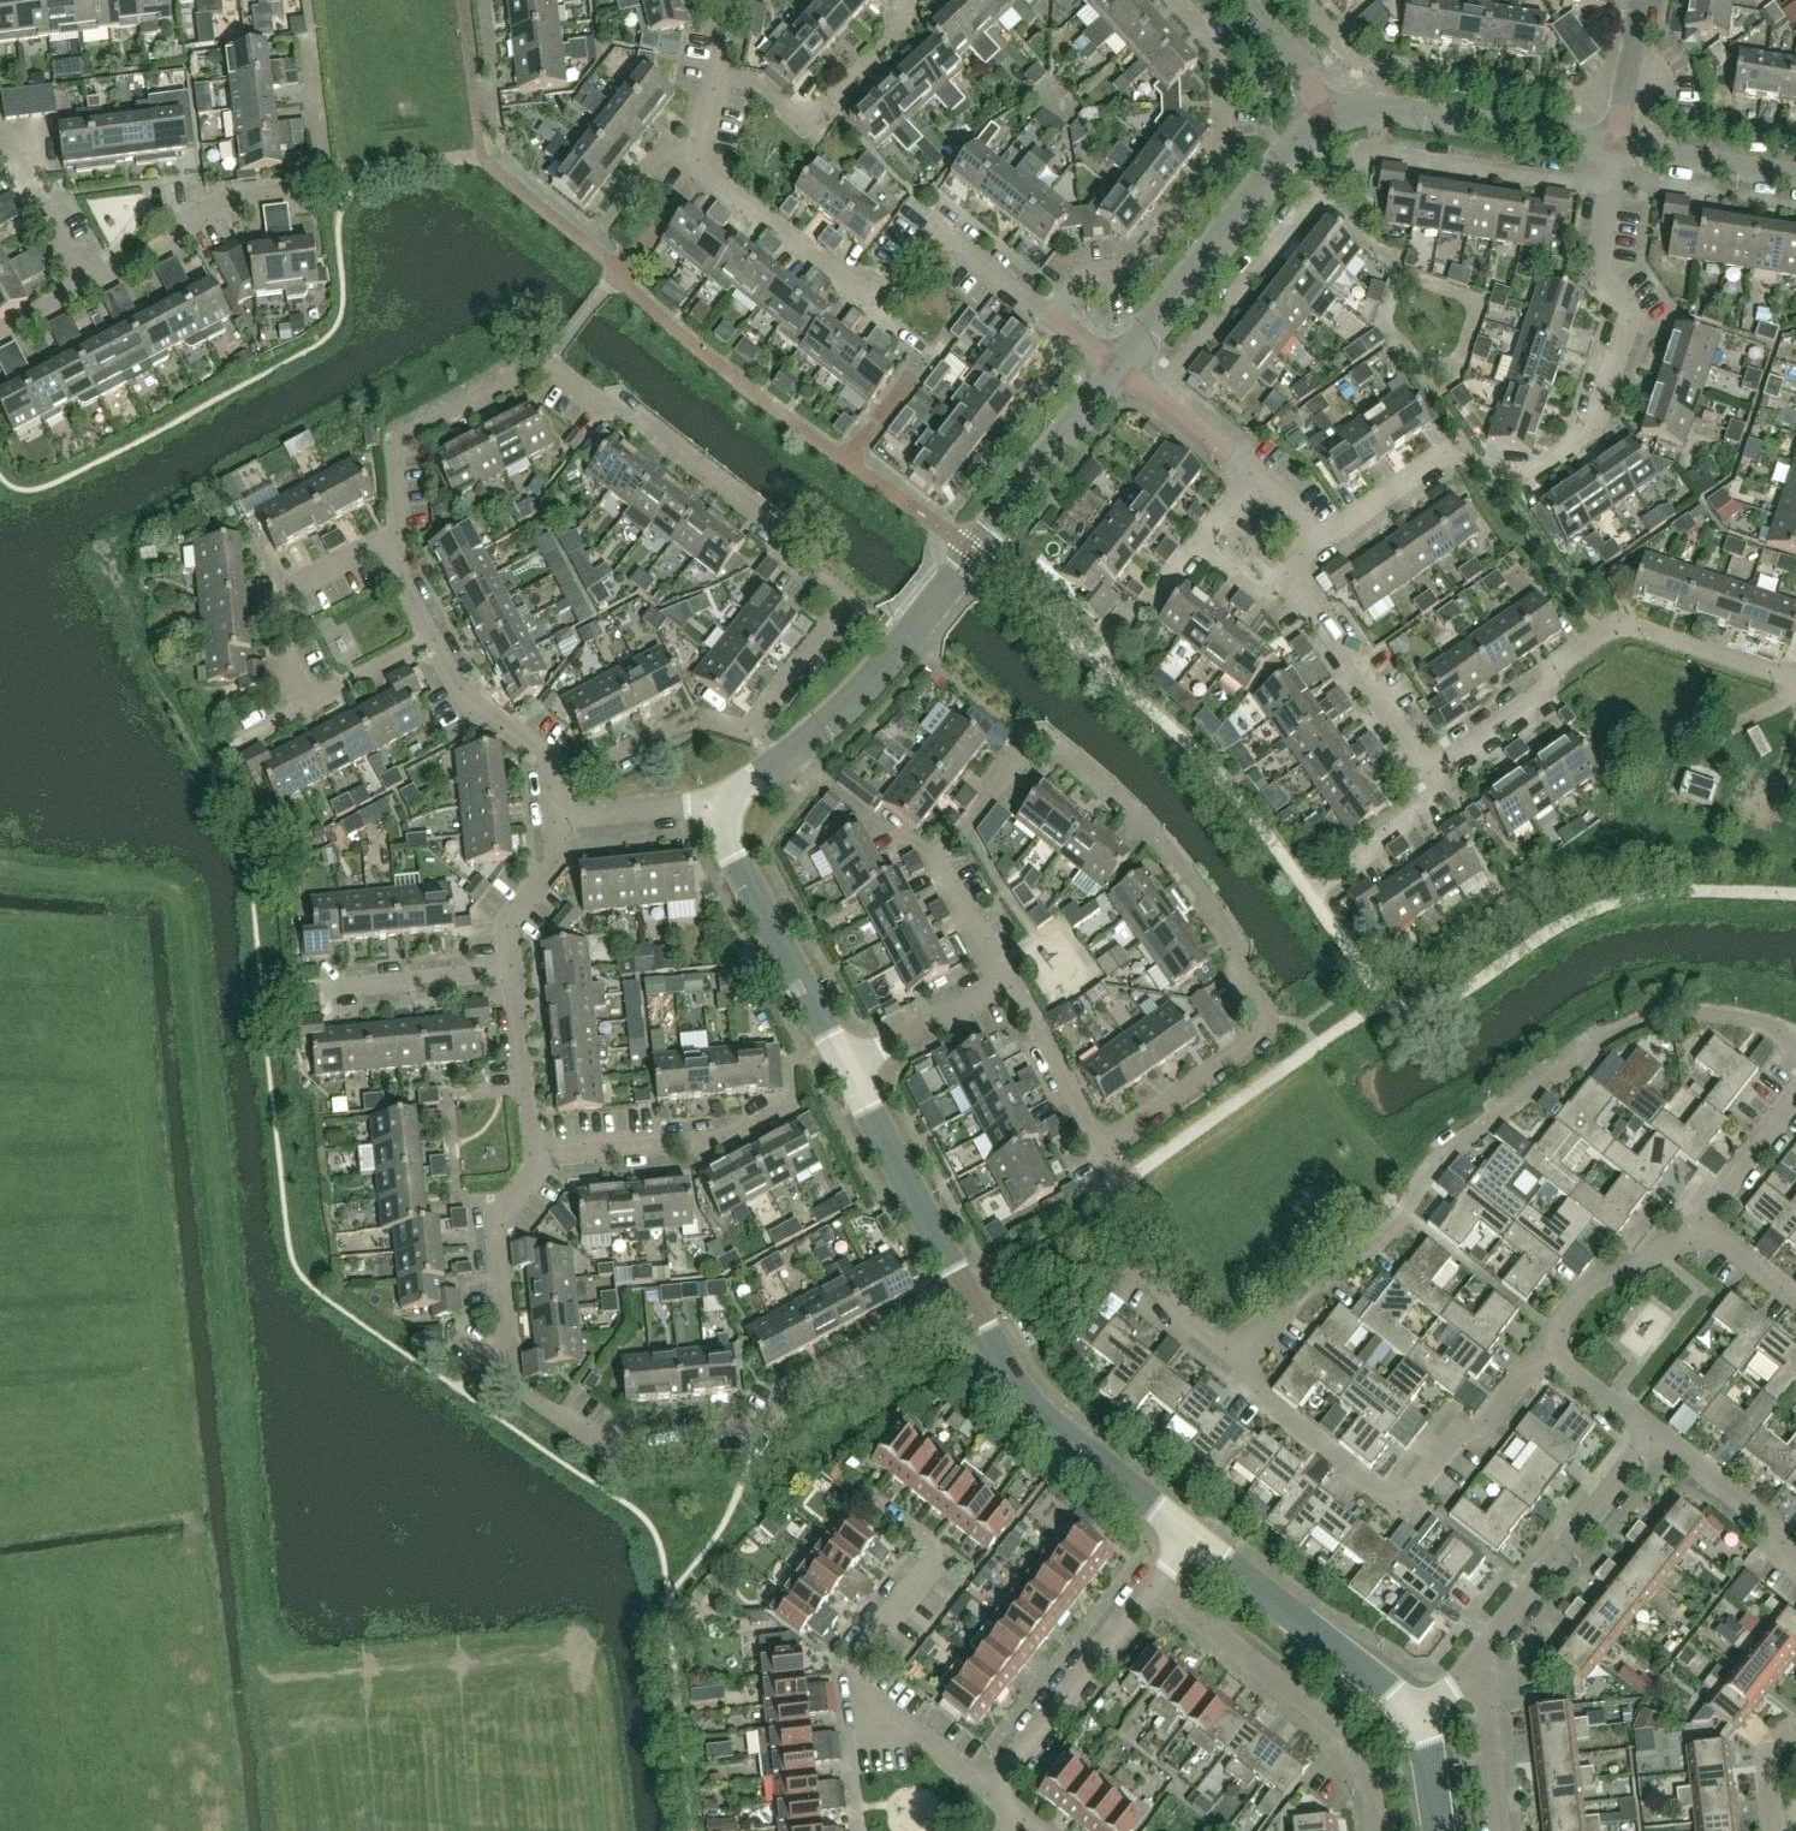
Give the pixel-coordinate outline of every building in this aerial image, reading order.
[(19,41),(14,0),(0,0),(0,44),(19,41)] [(44,0),(14,0),(19,41),(49,38),(44,0)] [(75,0),(44,0),(49,38),(79,34),(75,0)] [(105,0),(75,0),(79,34),(109,31),(105,0)] [(136,0),(105,0),(109,31),(139,27),(136,0)] [(167,0),(136,0),(139,27),(140,37),(156,35),(159,33),(160,30),(159,24),(170,23),(167,0)] [(209,0),(177,0),(178,4),(197,1),(199,17),(211,15),(209,0)] [(221,0),(209,0),(211,15),(223,14),(221,0)] [(270,0),(258,0),(259,9),(260,9),(261,24),(273,22),(271,8),(270,0)] [(556,5),(563,4),(564,7),(581,5),(580,0),(535,0),(508,3),(511,32),(559,26),(556,5)] [(627,1),(617,3),(619,13),(660,3),(672,0),(627,0),(627,1)] [(689,26),(683,0),(672,0),(660,3),(619,13),(619,14),(635,10),(639,27),(642,39),(640,51),(639,54),(657,57),(657,55),(658,52),(661,33),(689,26)] [(825,0),(809,0),(813,4),(801,18),(831,45),(851,23),(825,0)] [(868,0),(825,0),(851,23),(870,2),(868,0)] [(976,0),(963,0),(949,13),(992,61),(1000,53),(984,35),(997,23),(976,0)] [(1015,0),(976,0),(997,23),(1011,11),(1027,29),(1036,21),(1019,2),(1018,3),(1015,0)] [(1137,1),(1137,0),(1095,0),(1088,6),(1100,20),(1082,37),(1090,44),(1137,1)] [(1357,0),(1336,0),(1346,10),(1357,0)] [(1436,1),(1429,0),(1407,0),(1407,3),(1397,1),(1396,0),(1382,0),(1377,4),(1392,24),(1403,26),(1401,39),(1429,43),(1436,1)] [(1607,0),(1564,0),(1563,6),(1605,13),(1607,0)] [(1732,0),(1689,0),(1689,2),(1731,9),(1732,0)] [(1127,49),(1157,22),(1137,1),(1090,44),(1097,52),(1115,36),(1127,49)] [(1456,48),(1463,5),(1436,1),(1429,43),(1456,48)] [(1726,37),(1731,9),(1689,2),(1684,30),(1726,37)] [(1765,22),(1779,11),(1773,3),(1759,14),(1765,22)] [(1483,52),(1490,10),(1463,5),(1456,48),(1483,52)] [(763,23),(767,8),(755,6),(752,20),(763,23)] [(1510,56),(1517,14),(1490,10),(1483,52),(1510,56)] [(1785,19),(1779,11),(1765,22),(1771,30),(1785,19)] [(992,61),(949,13),(926,33),(935,42),(954,62),(955,62),(968,50),(984,68),(992,61)] [(1539,61),(1545,19),(1517,14),(1510,56),(1539,61)] [(1561,21),(1575,41),(1585,34),(1570,14),(1569,15),(1561,21)] [(304,18),(290,20),(292,36),(295,36),(306,34),(304,18)] [(831,45),(801,18),(789,31),(783,26),(776,33),(812,66),(831,45)] [(760,38),(763,23),(752,20),(749,35),(760,38)] [(1564,48),(1575,41),(1561,21),(1550,29),(1564,48)] [(1147,70),(1176,43),(1157,22),(1127,49),(1140,63),(1122,79),(1130,88),(1148,71),(1147,70)] [(561,48),(559,26),(511,32),(515,61),(587,52),(585,42),(568,44),(568,47),(561,48)] [(274,37),(273,27),(255,29),(256,39),(274,37)] [(201,34),(197,35),(199,47),(215,45),(213,33),(201,34)] [(661,33),(658,52),(680,57),(684,38),(661,33)] [(812,66),(776,33),(768,41),(775,47),(762,62),(769,68),(790,86),(792,88),(812,66)] [(1082,37),(1073,45),(1080,53),(1090,44),(1082,37)] [(593,38),(585,39),(585,42),(587,52),(595,51),(593,38)] [(963,71),(955,62),(954,62),(935,42),(914,61),(957,109),(965,102),(949,84),(963,71)] [(1190,71),(1197,65),(1176,43),(1147,70),(1148,71),(1159,84),(1153,90),(1161,98),(1161,107),(1180,107),(1179,81),(1190,71)] [(1090,44),(1080,53),(1087,61),(1097,52),(1090,44)] [(1710,62),(1724,52),(1718,44),(1704,54),(1710,62)] [(268,65),(266,46),(226,51),(230,82),(297,74),(295,62),(268,65)] [(595,51),(587,52),(588,63),(596,62),(595,51)] [(566,85),(563,63),(570,62),(571,65),(588,63),(587,52),(515,61),(519,91),(566,85)] [(1730,60),(1724,52),(1710,62),(1716,70),(1730,60)] [(1000,53),(992,61),(999,68),(1007,61),(1000,53)] [(675,95),(653,77),(657,57),(639,54),(637,64),(629,73),(636,79),(625,93),(656,118),(675,95)] [(1760,101),(1767,59),(1739,54),(1732,96),(1760,101)] [(133,56),(130,60),(131,68),(142,67),(140,55),(133,56)] [(192,58),(193,74),(222,72),(221,57),(192,58)] [(1787,105),(1794,63),(1767,59),(1760,101),(1787,105)] [(957,109),(914,61),(892,81),(919,111),(933,98),(950,116),(957,109)] [(992,61),(984,68),(994,78),(1001,71),(999,68),(992,61)] [(81,62),(52,65),(53,79),(83,76),(81,62)] [(1794,63),(1787,105),(1795,106),(1795,63),(1794,63)] [(769,68),(763,75),(784,93),(790,86),(769,68)] [(1191,94),(1190,71),(1179,81),(1180,94),(1191,94)] [(273,107),(271,89),(298,86),(297,74),(230,82),(234,112),(273,107)] [(919,111),(892,81),(871,101),(923,158),(931,150),(906,123),(919,111)] [(57,115),(54,86),(41,88),(44,116),(57,115)] [(586,86),(580,94),(588,100),(594,92),(586,86)] [(44,116),(41,88),(28,90),(31,118),(44,116)] [(31,118),(28,90),(15,91),(18,120),(31,118)] [(18,120),(15,91),(1,93),(5,121),(18,120)] [(656,118),(625,93),(613,107),(594,92),(588,100),(638,141),(656,118)] [(580,94),(573,103),(581,109),(588,100),(580,94)] [(88,111),(96,171),(115,169),(115,163),(125,161),(120,122),(102,124),(99,100),(88,101),(89,111),(88,111)] [(638,141),(588,100),(581,109),(600,124),(589,138),(620,164),(638,141)] [(923,158),(871,101),(849,121),(876,151),(890,137),(915,165),(923,158)] [(186,154),(182,114),(163,117),(161,102),(148,103),(155,158),(156,164),(175,161),(175,155),(186,154)] [(138,120),(120,122),(125,161),(136,160),(137,166),(156,164),(155,158),(148,103),(136,105),(138,120)] [(275,125),(273,107),(234,112),(238,142),(293,135),(307,134),(305,121),(275,125)] [(1200,147),(1181,132),(1180,107),(1161,107),(1161,117),(1154,126),(1161,131),(1149,146),(1181,170),(1200,147)] [(76,174),(96,171),(88,111),(76,112),(78,127),(59,130),(64,169),(76,167),(76,174)] [(1085,112),(1078,119),(1087,125),(1098,120),(1098,111),(1085,112)] [(543,125),(536,134),(552,146),(558,138),(543,125)] [(974,195),(999,163),(985,152),(1000,132),(991,125),(950,176),(974,195)] [(281,169),(279,150),(304,147),(303,136),(293,138),(293,135),(238,142),(230,143),(232,161),(236,164),(240,163),(241,174),(281,169)] [(620,164),(589,138),(577,153),(558,138),(552,146),(602,186),(620,164)] [(1181,170),(1149,146),(1138,160),(1119,145),(1112,153),(1163,193),(1181,170)] [(602,186),(552,146),(545,154),(564,169),(552,185),(584,210),(602,186)] [(997,213),(1040,158),(1043,154),(1036,148),(1029,156),(1029,155),(1013,175),(999,163),(974,195),(997,213)] [(1019,231),(1050,193),(1035,181),(1054,157),(1047,151),(1041,159),(1040,158),(997,213),(1019,231)] [(1163,193),(1112,153),(1106,161),(1125,177),(1113,191),(1145,216),(1163,193)] [(818,212),(843,181),(820,162),(794,194),(818,212)] [(878,164),(868,176),(877,184),(885,174),(886,173),(878,164)] [(1412,229),(1419,185),(1404,182),(1406,169),(1382,165),(1378,192),(1389,194),(1384,225),(1412,229)] [(841,230),(866,199),(843,181),(818,212),(841,230)] [(1439,233),(1446,189),(1419,185),(1412,229),(1439,233)] [(1467,238),(1474,193),(1446,189),(1439,233),(1467,238)] [(1145,216),(1113,191),(1102,205),(1095,200),(1088,209),(1081,210),(1083,229),(1109,226),(1126,240),(1145,216)] [(1549,251),(1554,220),(1565,222),(1569,195),(1546,191),(1544,204),(1528,202),(1521,246),(1549,251)] [(1083,229),(1081,210),(1073,211),(1050,193),(1019,231),(1043,249),(1057,232),(1083,229)] [(1494,242),(1501,197),(1474,193),(1467,238),(1494,242)] [(1521,246),(1528,202),(1501,197),(1494,242),(1521,246)] [(1696,262),(1703,218),(1687,215),(1689,202),(1666,198),(1661,225),(1673,227),(1668,258),(1696,262)] [(864,249),(889,217),(866,199),(841,230),(864,249)] [(788,220),(799,207),(790,200),(779,213),(788,220)] [(714,224),(725,211),(717,204),(706,218),(714,224)] [(685,261),(710,230),(686,211),(661,243),(685,261)] [(723,231),(733,217),(725,211),(714,224),(723,231)] [(1723,266),(1730,222),(1703,218),(1696,262),(1723,266)] [(1361,250),(1339,232),(1326,222),(1309,244),(1344,272),(1361,250)] [(1750,271),(1757,226),(1730,222),(1723,266),(1750,271)] [(1777,275),(1784,231),(1757,226),(1750,271),(1777,275)] [(826,250),(836,236),(828,229),(817,243),(826,250)] [(326,270),(315,271),(312,243),(292,245),(291,230),(278,232),(286,292),(287,301),(304,299),(307,295),(306,289),(317,288),(317,286),(328,284),(326,270)] [(713,273),(733,248),(731,247),(710,230),(685,261),(709,280),(714,274),(713,273)] [(1784,231),(1777,275),(1795,278),(1795,232),(1784,231)] [(286,292),(278,232),(266,233),(268,248),(251,251),(250,243),(249,243),(255,296),(286,292)] [(765,254),(776,240),(767,234),(757,247),(765,254)] [(834,256),(845,243),(836,236),(826,250),(834,256)] [(773,261),(784,247),(776,240),(765,254),(773,261)] [(760,260),(737,241),(731,247),(733,248),(713,273),(714,274),(709,280),(728,295),(733,289),(735,291),(760,260)] [(255,296),(249,243),(236,245),(213,256),(230,290),(237,304),(255,296)] [(1344,272),(1309,244),(1292,266),(1327,294),(1344,272)] [(1414,270),(1419,256),(1409,252),(1404,267),(1414,270)] [(26,270),(20,259),(7,266),(0,253),(0,284),(26,270)] [(758,309),(783,278),(760,260),(735,291),(758,309)] [(1327,294),(1292,266),(1275,287),(1310,315),(1327,294)] [(1456,284),(1461,270),(1452,267),(1447,281),(1456,284)] [(1529,282),(1532,272),(1518,267),(1514,277),(1529,282)] [(19,288),(32,281),(26,270),(0,284),(0,319),(28,305),(19,288)] [(810,290),(821,276),(813,270),(802,283),(810,290)] [(1466,288),(1471,273),(1461,270),(1456,284),(1466,288)] [(819,296),(830,283),(821,276),(810,290),(819,296)] [(781,327),(806,296),(783,278),(758,309),(781,327)] [(230,319),(211,284),(194,293),(187,280),(176,286),(202,334),(207,343),(225,333),(221,324),(230,319)] [(1383,296),(1386,287),(1371,282),(1368,291),(1383,296)] [(1573,323),(1582,296),(1540,282),(1531,309),(1573,323)] [(202,334),(176,286),(166,291),(169,299),(153,307),(175,348),(184,344),(186,348),(187,348),(188,349),(189,350),(191,350),(192,350),(193,350),(195,349),(207,343),(202,334)] [(1310,315),(1275,287),(1258,309),(1293,337),(1310,315)] [(1507,301),(1510,291),(1495,287),(1492,296),(1507,301)] [(230,290),(224,293),(236,317),(242,314),(237,304),(230,290)] [(804,345),(824,320),(825,320),(829,314),(814,302),(819,296),(810,290),(806,296),(781,327),(776,334),(798,351),(803,345),(804,345)] [(1380,306),(1383,296),(1368,291),(1365,301),(1380,306)] [(1503,311),(1507,301),(1492,296),(1489,306),(1503,311)] [(700,304),(691,315),(705,326),(714,315),(700,304)] [(1712,324),(1716,309),(1707,306),(1702,320),(1712,324)] [(175,348),(153,307),(138,316),(134,308),(123,314),(149,362),(153,369),(168,361),(169,357),(167,353),(175,348)] [(1293,337),(1258,309),(1241,330),(1276,358),(1293,337)] [(1565,349),(1573,323),(1531,309),(1522,335),(1565,349)] [(1721,327),(1726,312),(1716,309),(1712,324),(1721,327)] [(968,329),(978,318),(968,310),(959,322),(968,329)] [(842,325),(851,332),(862,318),(853,311),(842,325)] [(149,362),(123,314),(112,320),(119,333),(103,342),(122,377),(149,362)] [(804,345),(803,345),(798,351),(822,370),(847,338),(851,332),(842,325),(837,331),(825,320),(824,320),(804,345)] [(959,341),(968,329),(959,322),(950,334),(959,341)] [(981,339),(983,341),(1022,372),(1040,348),(1038,346),(1022,333),(1009,323),(996,339),(987,332),(981,339)] [(1764,341),(1769,327),(1759,323),(1754,338),(1764,341)] [(289,325),(279,326),(280,340),(288,340),(291,339),(290,338),(289,325)] [(1027,326),(1022,333),(1038,346),(1044,339),(1027,326)] [(1710,368),(1719,341),(1676,327),(1667,354),(1710,368)] [(1774,344),(1779,330),(1769,327),(1764,341),(1774,344)] [(874,350),(885,337),(876,330),(866,344),(874,350)] [(1276,358),(1241,330),(1224,352),(1259,380),(1277,394),(1284,386),(1266,371),(1276,358)] [(1556,375),(1565,349),(1522,335),(1514,361),(1556,375)] [(122,377),(103,342),(87,350),(80,337),(69,343),(100,400),(127,385),(122,377)] [(878,354),(882,357),(893,343),(885,337),(874,350),(878,354)] [(866,344),(861,349),(847,338),(822,370),(845,388),(870,356),(874,350),(866,344)] [(1489,353),(1493,344),(1478,339),(1475,349),(1489,353)] [(1022,372),(983,341),(977,349),(984,355),(971,370),(981,378),(982,377),(1004,395),(1005,393),(1022,372)] [(1360,360),(1368,354),(1359,342),(1351,348),(1360,360)] [(100,400),(69,343),(58,348),(65,361),(50,370),(68,405),(76,401),(78,405),(82,407),(86,407),(100,400)] [(1360,360),(1351,348),(1342,353),(1351,366),(1360,360)] [(1486,363),(1489,353),(1475,349),(1472,358),(1486,363)] [(868,406),(893,375),(878,363),(882,357),(878,354),(874,350),(870,356),(845,388),(868,406)] [(248,351),(234,358),(238,366),(252,358),(248,351)] [(1259,380),(1224,352),(1214,364),(1203,356),(1188,375),(1210,392),(1217,383),(1241,402),(1259,380)] [(1701,394),(1710,368),(1667,354),(1658,380),(1701,394)] [(1338,360),(1331,365),(1338,375),(1345,370),(1338,360)] [(1548,401),(1556,375),(1514,361),(1505,387),(1548,401)] [(942,382),(951,371),(942,363),(933,375),(942,382)] [(68,405),(50,370),(34,378),(27,365),(16,371),(42,419),(45,426),(62,418),(62,413),(60,409),(68,405)] [(1374,378),(1365,365),(1357,371),(1366,384),(1374,378)] [(1759,385),(1762,375),(1748,370),(1744,380),(1759,385)] [(16,371),(5,377),(12,390),(0,396),(0,408),(14,434),(42,419),(16,371)] [(1366,384),(1357,371),(1349,377),(1358,389),(1366,384)] [(932,394),(942,382),(933,375),(923,387),(932,394)] [(1321,388),(1312,375),(1304,381),(1313,393),(1321,388)] [(1014,401),(1005,393),(1004,395),(982,377),(981,378),(970,391),(964,386),(957,394),(995,425),(1014,401)] [(1784,382),(1769,377),(1766,387),(1780,392),(1794,397),(1795,390),(1795,386),(1784,382)] [(1692,420),(1701,394),(1658,380),(1650,406),(1692,420)] [(1756,394),(1759,385),(1744,380),(1741,389),(1756,394)] [(1299,403),(1313,393),(1304,381),(1290,391),(1299,403)] [(1407,442),(1430,425),(1412,401),(1398,381),(1387,389),(1393,397),(1381,405),(1407,442)] [(1346,384),(1337,390),(1345,402),(1354,396),(1346,384)] [(1469,395),(1463,388),(1462,386),(1450,395),(1456,403),(1469,395)] [(1539,427),(1548,401),(1505,387),(1496,413),(1539,427)] [(1777,402),(1780,392),(1766,387),(1763,397),(1777,402)] [(995,425),(957,394),(950,403),(957,408),(946,423),(977,448),(995,425)] [(1437,420),(1420,395),(1412,401),(1430,425),(1437,420)] [(1461,412),(1474,403),(1469,395),(1456,403),(1461,412)] [(1329,410),(1320,397),(1312,403),(1321,415),(1329,410)] [(1321,415),(1312,403),(1304,409),(1313,421),(1321,415)] [(1407,442),(1381,405),(1358,421),(1384,458),(1407,442)] [(1684,447),(1692,420),(1650,406),(1641,433),(1684,447)] [(553,446),(532,407),(507,420),(528,460),(553,446)] [(906,428),(915,416),(906,409),(897,421),(906,428)] [(1530,454),(1539,427),(1496,413),(1487,440),(1530,454)] [(1323,435),(1308,446),(1339,490),(1362,473),(1336,437),(1321,415),(1313,421),(1323,435)] [(528,460),(507,420),(483,433),(504,472),(528,460)] [(897,440),(906,428),(897,421),(887,433),(897,440)] [(1384,458),(1358,421),(1336,437),(1362,473),(1384,458)] [(1742,436),(1745,427),(1730,422),(1727,432),(1742,436)] [(977,448),(946,423),(934,437),(928,432),(921,440),(959,470),(977,448)] [(1161,434),(1149,424),(1142,432),(1154,442),(1161,434)] [(609,492),(637,457),(614,440),(614,441),(600,430),(580,456),(593,467),(586,475),(609,492)] [(378,448),(376,432),(366,433),(367,449),(378,448)] [(1739,446),(1742,436),(1727,432),(1724,441),(1739,446)] [(504,472),(483,433),(458,446),(479,485),(504,472)] [(574,452),(583,440),(575,433),(566,445),(574,452)] [(959,470),(921,440),(915,448),(921,454),(909,469),(941,494),(959,470)] [(1760,455),(1763,445),(1748,440),(1745,450),(1760,455)] [(1657,478),(1631,441),(1608,457),(1634,494),(1657,478)] [(479,485),(458,446),(433,459),(454,499),(479,485)] [(1201,474),(1165,446),(1148,468),(1183,496),(1201,474)] [(1757,464),(1760,455),(1745,450),(1742,459),(1757,464)] [(630,509),(658,474),(637,457),(609,492),(630,509)] [(1634,494),(1608,457),(1586,473),(1612,510),(1634,494)] [(375,500),(354,460),(329,474),(350,513),(375,500)] [(1090,462),(1084,468),(1094,476),(1097,479),(1103,472),(1099,469),(1090,462)] [(1793,465),(1784,491),(1795,495),(1795,466),(1793,465)] [(1183,496),(1148,468),(1131,490),(1166,518),(1183,496)] [(1612,510),(1586,473),(1563,489),(1589,526),(1612,510)] [(350,513),(329,474),(304,487),(325,526),(350,513)] [(652,526),(680,491),(658,474),(630,509),(652,526)] [(1716,487),(1708,476),(1692,487),(1700,498),(1716,487)] [(325,526),(304,487),(280,500),(301,539),(325,526)] [(1589,526),(1563,489),(1540,505),(1552,522),(1561,535),(1566,542),(1589,526)] [(1166,518),(1131,490),(1114,511),(1149,539),(1166,518)] [(1732,503),(1723,490),(1715,496),(1724,509),(1732,503)] [(673,543),(701,508),(680,491),(652,526),(673,543)] [(1784,491),(1775,518),(1795,525),(1795,495),(1784,491)] [(1724,509),(1715,496),(1707,502),(1716,515),(1724,509)] [(449,518),(448,508),(446,497),(431,499),(433,520),(449,518)] [(1478,534),(1452,497),(1429,513),(1455,550),(1478,534)] [(301,539),(280,500),(255,513),(276,553),(301,539)] [(537,514),(530,500),(521,505),(528,519),(537,514)] [(247,517),(240,503),(231,508),(238,522),(247,517)] [(528,519),(521,505),(512,510),(519,523),(528,519)] [(1206,515),(1194,505),(1188,513),(1200,523),(1206,515)] [(695,560),(723,525),(701,508),(673,543),(695,560)] [(1666,522),(1657,509),(1649,515),(1658,528),(1666,522)] [(1149,539),(1114,511),(1097,533),(1132,561),(1149,539)] [(222,530),(232,525),(224,512),(223,512),(215,517),(222,530)] [(1455,550),(1429,513),(1407,529),(1433,566),(1455,550)] [(1658,528),(1649,515),(1641,521),(1650,534),(1658,528)] [(1696,528),(1687,516),(1679,522),(1688,534),(1696,528)] [(450,528),(449,518),(433,520),(434,530),(450,528)] [(1775,518),(1766,545),(1795,554),(1795,525),(1775,518)] [(1688,534),(1679,522),(1671,527),(1680,540),(1688,534)] [(717,578),(745,543),(723,525),(695,560),(717,578)] [(482,551),(469,526),(429,547),(443,572),(482,551)] [(1433,566),(1407,529),(1384,545),(1410,582),(1433,566)] [(347,545),(339,531),(331,536),(338,550),(347,545)] [(1132,561),(1097,533),(1080,555),(1115,582),(1132,561)] [(338,550),(331,536),(322,541),(329,554),(338,550)] [(553,545),(549,536),(535,543),(540,552),(553,545)] [(1732,557),(1737,542),(1727,539),(1723,554),(1732,557)] [(1178,550),(1166,540),(1160,548),(1172,558),(1178,550)] [(242,569),(239,541),(194,545),(197,573),(242,569)] [(1621,554),(1612,541),(1604,547),(1613,560),(1621,554)] [(1742,560),(1747,545),(1737,542),(1732,557),(1742,560)] [(1025,544),(1019,552),(1021,570),(1028,575),(1042,557),(1025,544)] [(558,554),(553,545),(540,552),(545,561),(558,554)] [(1410,582),(1384,545),(1362,561),(1388,598),(1410,582)] [(1613,560),(1604,547),(1596,553),(1605,565),(1613,560)] [(1172,558),(1160,548),(1154,556),(1166,565),(1172,558)] [(586,558),(581,549),(568,557),(573,565),(586,558)] [(495,576),(482,551),(443,572),(455,597),(495,576)] [(1105,595),(1115,582),(1080,555),(1062,577),(1087,596),(1080,605),(1101,622),(1116,604),(1105,595)] [(1658,607),(1672,564),(1645,555),(1631,598),(1658,607)] [(740,570),(744,564),(734,556),(723,571),(728,576),(740,570)] [(1789,559),(1779,556),(1771,580),(1781,584),(1784,574),(1789,559)] [(587,592),(600,584),(586,558),(573,565),(587,592)] [(779,569),(767,559),(761,567),(773,577),(779,569)] [(1388,598),(1362,561),(1349,570),(1341,559),(1321,573),(1323,576),(1333,589),(1337,595),(1346,588),(1364,614),(1388,598)] [(1795,571),(1795,562),(1789,559),(1784,574),(1794,577),(1795,571)] [(1483,573),(1474,561),(1466,566),(1475,579),(1483,573)] [(1684,615),(1698,572),(1672,564),(1658,607),(1684,615)] [(1475,579),(1466,566),(1458,572),(1467,585),(1475,579)] [(773,577),(761,567),(755,575),(767,585),(773,577)] [(245,596),(242,569),(197,573),(200,601),(245,596)] [(638,589),(647,577),(639,570),(630,582),(638,589)] [(1506,585),(1497,572),(1489,578),(1498,591),(1506,585)] [(1710,624),(1724,581),(1698,572),(1684,615),(1710,624)] [(508,600),(495,576),(455,597),(468,621),(508,600)] [(1323,576),(1316,581),(1325,594),(1333,589),(1323,576)] [(646,595),(655,583),(647,577),(638,589),(646,595)] [(1498,591),(1489,578),(1481,584),(1489,596),(1498,591)] [(1736,632),(1750,590),(1724,581),(1710,624),(1736,632)] [(1145,592),(1133,582),(1126,591),(1138,600),(1145,592)] [(274,593),(273,583),(257,585),(258,595),(274,593)] [(579,593),(574,584),(561,591),(566,600),(579,593)] [(1180,640),(1208,604),(1186,587),(1158,622),(1180,640)] [(798,618),(762,590),(745,613),(780,641),(798,618)] [(1762,641),(1776,598),(1750,590),(1736,632),(1762,641)] [(659,592),(653,600),(659,605),(665,597),(659,592)] [(1438,605),(1429,592),(1421,598),(1430,610),(1438,605)] [(275,603),(274,593),(258,595),(259,605),(275,603)] [(570,609),(584,602),(579,593),(566,600),(570,609)] [(1237,611),(1247,599),(1239,593),(1229,605),(1237,611)] [(1561,631),(1535,594),(1512,611),(1538,647),(1561,631)] [(247,623),(245,596),(200,601),(203,628),(247,623)] [(711,610),(705,596),(696,600),(702,614),(711,610)] [(1430,610),(1421,598),(1413,604),(1422,616),(1430,610)] [(1795,629),(1795,605),(1776,598),(1762,641),(1789,650),(1795,629)] [(1245,617),(1255,606),(1255,605),(1247,599),(1237,611),(1245,617)] [(521,624),(508,600),(468,621),(481,645),(521,624)] [(566,600),(555,606),(559,615),(570,609),(566,600)] [(702,614),(696,600),(687,604),(693,618),(702,614)] [(1201,657),(1229,622),(1208,604),(1180,640),(1201,657)] [(1461,616),(1452,604),(1444,609),(1453,622),(1461,616)] [(650,627),(659,615),(651,609),(642,621),(650,627)] [(1453,622),(1444,609),(1436,615),(1445,628),(1453,622)] [(1538,647),(1512,611),(1490,626),(1515,663),(1538,647)] [(780,641),(745,613),(728,634),(763,662),(780,641)] [(658,633),(667,621),(659,615),(650,627),(658,633)] [(534,648),(527,635),(536,630),(530,619),(521,624),(481,645),(494,669),(534,648)] [(1223,674),(1251,639),(1229,622),(1201,657),(1223,674)] [(250,651),(247,623),(203,628),(205,655),(250,651)] [(603,637),(595,624),(587,629),(594,642),(603,637)] [(1140,643),(1149,631),(1141,624),(1131,636),(1140,643)] [(1515,663),(1490,626),(1467,642),(1493,679),(1515,663)] [(594,642),(587,629),(578,633),(585,647),(594,642)] [(577,648),(568,630),(554,637),(565,659),(577,648)] [(763,662),(728,634),(711,656),(746,684),(763,662)] [(1384,649),(1392,665),(1421,651),(1413,635),(1384,649)] [(279,648),(278,637),(263,639),(264,649),(279,648)] [(1295,654),(1308,645),(1302,637),(1289,646),(1295,654)] [(1245,691),(1273,656),(1251,639),(1223,674),(1245,691)] [(1493,679),(1467,642),(1445,658),(1471,695),(1493,679)] [(1301,663),(1313,654),(1308,645),(1295,654),(1301,663)] [(537,679),(547,673),(534,648),(494,669),(513,706),(542,690),(537,679)] [(681,688),(660,649),(635,662),(656,702),(681,688)] [(252,667),(250,651),(205,655),(208,683),(239,680),(241,692),(268,689),(265,665),(252,667)] [(746,684),(711,656),(693,678),(707,689),(700,698),(716,711),(723,702),(728,706),(746,684)] [(1471,695),(1445,658),(1421,674),(1439,700),(1430,706),(1436,715),(1443,725),(1446,729),(1465,715),(1457,704),(1471,695)] [(656,702),(635,662),(611,675),(632,715),(656,702)] [(425,726),(410,698),(421,693),(408,669),(387,680),(393,692),(379,699),(400,739),(425,726)] [(1270,722),(1307,696),(1290,673),(1254,699),(1270,722)] [(632,715),(611,675),(587,688),(608,727),(632,715)] [(1167,677),(1157,689),(1165,696),(1167,697),(1177,686),(1167,677)] [(608,727),(587,688),(562,701),(583,741),(608,727)] [(547,711),(557,699),(549,693),(539,705),(547,711)] [(1347,702),(1341,693),(1329,702),(1334,710),(1347,702)] [(244,695),(234,696),(235,709),(246,708),(244,695)] [(1186,695),(1178,706),(1190,716),(1198,705),(1186,695)] [(1316,709),(1307,696),(1270,722),(1286,744),(1323,718),(1334,710),(1329,702),(1327,700),(1316,709)] [(963,722),(960,724),(950,716),(933,738),(968,766),(986,744),(984,743),(995,729),(957,698),(947,710),(963,722)] [(400,739),(379,699),(355,712),(376,752),(400,739)] [(1334,710),(1340,719),(1353,710),(1347,702),(1334,710)] [(1566,709),(1558,715),(1567,727),(1575,721),(1566,709)] [(376,752),(355,712),(331,725),(352,765),(376,752)] [(899,715),(891,724),(900,731),(907,722),(899,715)] [(1436,715),(1428,720),(1435,731),(1443,725),(1436,715)] [(1302,767),(1338,741),(1323,718),(1286,744),(1302,767)] [(1212,740),(1221,729),(1213,722),(1204,733),(1212,740)] [(1240,743),(1226,723),(1221,729),(1212,740),(1225,754),(1240,743)] [(352,765),(331,725),(306,738),(327,778),(352,765)] [(1771,754),(1757,729),(1746,735),(1757,754),(1760,760),(1771,754)] [(1599,773),(1573,737),(1550,753),(1576,790),(1599,773)] [(327,778),(306,738),(282,751),(303,791),(327,778)] [(968,766),(933,738),(916,760),(951,788),(968,766)] [(1379,746),(1373,738),(1360,747),(1366,755),(1379,746)] [(874,740),(863,752),(876,763),(884,754),(883,748),(874,740)] [(1347,753),(1338,741),(1302,767),(1317,789),(1354,763),(1366,755),(1360,747),(1359,745),(1347,753)] [(1529,754),(1520,741),(1512,747),(1521,759),(1529,754)] [(1240,745),(1229,753),(1244,774),(1255,766),(1240,745)] [(282,751),(268,758),(261,746),(240,757),(242,761),(253,782),(264,776),(278,804),(303,791),(282,751)] [(1384,755),(1379,746),(1366,755),(1372,763),(1384,755)] [(1521,759),(1512,747),(1504,753),(1513,765),(1521,759)] [(503,777),(500,749),(456,754),(458,782),(503,777)] [(1576,790),(1550,753),(1527,769),(1553,805),(1576,790)] [(883,756),(877,764),(887,772),(893,764),(883,756)] [(951,788),(916,760),(899,781),(934,809),(951,788)] [(1333,812),(1370,786),(1354,763),(1317,789),(1333,812)] [(1553,805),(1527,769),(1505,784),(1531,821),(1553,805)] [(404,783),(397,770),(388,774),(395,788),(404,783)] [(934,809),(899,781),(883,802),(879,799),(881,797),(847,771),(837,784),(875,814),(882,804),(916,832),(934,809)] [(1257,773),(1249,780),(1259,793),(1268,786),(1257,773)] [(395,788),(388,774),(379,779),(386,793),(395,788)] [(506,805),(503,777),(458,782),(461,809),(506,805)] [(1711,806),(1717,788),(1686,777),(1680,795),(1679,795),(1679,796),(1711,807),(1712,806),(1711,806)] [(1531,821),(1505,784),(1482,801),(1507,837),(1531,821)] [(405,802),(418,795),(413,786),(400,793),(405,802)] [(1037,839),(1065,804),(1043,786),(1015,821),(1037,839)] [(1349,835),(1386,809),(1370,786),(1333,812),(1349,835)] [(978,796),(966,787),(959,795),(972,804),(978,796)] [(1282,793),(1268,804),(1275,813),(1289,803),(1282,793)] [(835,812),(841,804),(829,794),(823,802),(805,825),(816,834),(829,818),(834,811),(835,812)] [(355,809),(348,795),(339,800),(346,814),(355,809)] [(423,804),(418,795),(405,802),(409,811),(423,804)] [(972,804),(959,795),(953,803),(965,812),(972,804)] [(346,814),(339,800),(330,805),(337,818),(346,814)] [(1059,856),(1087,821),(1065,804),(1037,839),(1059,856)] [(509,832),(506,805),(461,809),(464,837),(509,832)] [(1483,819),(1474,806),(1465,812),(1474,825),(1483,819)] [(996,826),(1005,814),(997,807),(987,819),(996,826)] [(949,813),(944,819),(954,827),(961,818),(955,813),(949,813)] [(366,829),(359,815),(350,820),(357,834),(366,829)] [(874,855),(860,830),(853,816),(825,831),(832,845),(821,851),(834,876),(874,855)] [(1481,873),(1463,847),(1473,840),(1457,818),(1438,832),(1446,843),(1432,852),(1458,889),(1481,873)] [(348,838),(357,834),(350,820),(341,825),(348,838)] [(1080,873),(1108,838),(1087,821),(1059,856),(1080,873)] [(321,825),(312,830),(318,842),(328,837),(321,825)] [(511,860),(509,832),(464,837),(467,865),(511,860)] [(428,850),(426,835),(416,836),(418,851),(428,850)] [(418,851),(416,836),(406,837),(408,852),(418,851)] [(799,863),(811,846),(796,836),(784,852),(799,863)] [(1103,891),(1131,856),(1108,838),(1080,873),(1081,873),(1072,885),(1088,898),(1095,897),(1101,890),(1103,891)] [(1411,851),(1402,838),(1393,844),(1402,857),(1411,851)] [(1334,860),(1347,851),(1341,843),(1328,851),(1334,860)] [(1402,857),(1393,844),(1385,850),(1394,862),(1402,857)] [(333,852),(321,853),(324,869),(335,867),(333,852)] [(1458,889),(1432,852),(1410,868),(1436,905),(1458,889)] [(919,860),(915,853),(902,860),(906,869),(919,860)] [(887,879),(886,878),(874,855),(834,876),(847,902),(858,896),(857,895),(887,879)] [(695,903),(690,858),(662,861),(667,905),(695,903)] [(925,870),(923,867),(919,860),(906,869),(911,878),(925,870)] [(667,905),(662,861),(635,863),(639,908),(667,905)] [(639,908),(635,863),(607,866),(612,911),(639,908)] [(612,911),(607,866),(579,869),(584,914),(612,911)] [(1436,905),(1410,868),(1387,884),(1413,921),(1436,905)] [(910,898),(896,873),(886,878),(887,879),(857,895),(858,896),(870,919),(910,898)] [(1124,922),(1161,896),(1145,873),(1108,899),(1124,922)] [(490,888),(478,878),(472,886),(483,896),(490,888)] [(715,896),(709,884),(708,882),(698,887),(705,901),(710,898),(715,896)] [(1413,921),(1387,884),(1374,893),(1366,882),(1347,896),(1363,918),(1372,911),(1390,937),(1413,921)] [(1017,902),(1030,893),(1024,884),(1011,893),(1017,902)] [(454,931),(450,886),(422,889),(426,933),(454,931)] [(483,896),(472,886),(465,894),(477,904),(483,896)] [(426,933),(422,889),(394,891),(399,936),(426,933)] [(399,936),(394,891),(367,894),(372,939),(399,936)] [(1023,910),(1036,901),(1030,893),(1017,902),(1023,910)] [(372,939),(367,894),(340,897),(344,941),(372,939)] [(1140,944),(1177,919),(1161,896),(1124,922),(1140,944)] [(328,943),(344,941),(340,897),(312,900),(315,931),(303,932),(305,956),(306,959),(316,958),(329,957),(328,943)] [(923,922),(910,898),(870,919),(883,943),(923,922)] [(932,917),(946,910),(941,901),(927,908),(932,917)] [(1095,903),(1080,912),(1067,921),(1073,930),(1100,911),(1095,903)] [(1067,921),(1080,912),(1074,904),(1061,913),(1067,921)] [(1041,905),(1027,915),(1034,925),(1037,930),(1051,920),(1041,905)] [(568,907),(562,915),(555,922),(567,932),(580,917),(568,907)] [(937,926),(950,919),(946,910),(932,917),(937,926)] [(1156,967),(1193,941),(1177,919),(1140,944),(1156,967)] [(561,940),(567,932),(555,922),(549,930),(561,940)] [(935,946),(923,922),(883,943),(896,968),(935,946)] [(946,941),(935,946),(896,968),(909,993),(949,971),(943,962),(954,956),(946,941)] [(1172,990),(1209,964),(1193,941),(1156,967),(1172,990)] [(589,971),(587,942),(542,947),(545,975),(589,971)] [(1102,971),(1125,955),(1119,947),(1097,963),(1102,971)] [(672,952),(654,954),(654,959),(656,974),(674,972),(672,952)] [(1108,979),(1121,970),(1131,963),(1125,955),(1102,971),(1108,979)] [(634,957),(616,959),(617,968),(621,977),(636,976),(634,961),(634,957)] [(656,974),(654,959),(644,960),(646,975),(656,974)] [(646,975),(644,960),(634,961),(636,976),(646,975)] [(591,987),(589,971),(545,975),(547,1002),(604,997),(603,989),(600,987),(591,987)] [(740,988),(738,973),(728,974),(730,989),(740,988)] [(730,989),(728,974),(718,975),(720,990),(730,989)] [(701,977),(684,978),(685,994),(695,993),(696,1008),(704,1007),(701,977)] [(685,994),(684,978),(674,979),(675,995),(685,994)] [(675,995),(674,979),(664,981),(665,996),(675,995)] [(664,981),(644,982),(646,998),(665,996),(664,981)] [(639,993),(638,983),(623,985),(624,995),(639,993)] [(1109,998),(1101,985),(1100,985),(1092,991),(1101,1003),(1109,998)] [(720,996),(718,996),(719,1011),(729,1010),(728,995),(730,995),(730,989),(720,990),(720,996)] [(1101,1003),(1092,991),(1084,997),(1093,1009),(1101,1003)] [(1209,1000),(1204,992),(1203,992),(1191,1001),(1196,1009),(1209,1000)] [(640,1003),(639,993),(624,995),(625,1005),(640,1003)] [(862,1001),(861,1002),(868,1015),(880,1008),(873,995),(862,1001)] [(595,1025),(594,1012),(605,1010),(604,997),(547,1002),(550,1030),(595,1025)] [(1233,1034),(1215,1008),(1209,1000),(1196,1009),(1220,1043),(1233,1034)] [(481,1061),(478,1030),(490,1029),(487,1001),(463,1004),(465,1017),(449,1019),(453,1064),(481,1061)] [(900,1011),(895,1002),(881,1009),(884,1014),(886,1018),(900,1011)] [(1053,1034),(1077,1021),(1068,1005),(1044,1018),(1053,1034)] [(1196,1041),(1170,1005),(1147,1021),(1173,1058),(1196,1041)] [(344,1075),(340,1030),(323,1032),(322,1018),(298,1020),(301,1048),(313,1046),(316,1077),(344,1075)] [(453,1064),(449,1019),(421,1022),(426,1066),(453,1064)] [(1173,1058),(1147,1021),(1124,1037),(1150,1073),(1173,1058)] [(426,1066),(421,1022),(394,1025),(399,1069),(426,1066)] [(399,1069),(394,1025),(367,1027),(371,1072),(399,1069)] [(597,1041),(595,1025),(550,1030),(553,1057),(607,1051),(607,1052),(610,1052),(609,1043),(605,1040),(597,1041)] [(371,1072),(367,1027),(340,1030),(344,1075),(371,1072)] [(686,1100),(681,1055),(665,1057),(663,1036),(651,1037),(658,1103),(686,1100)] [(1150,1073),(1124,1037),(1102,1052),(1128,1089),(1150,1073)] [(1721,1118),(1721,1117),(1758,1070),(1741,1057),(1739,1059),(1714,1038),(1695,1062),(1720,1083),(1703,1104),(1721,1118)] [(645,1049),(644,1039),(629,1040),(630,1050),(645,1049)] [(999,1066),(985,1041),(950,1060),(944,1049),(931,1057),(949,1093),(959,1087),(999,1066)] [(769,1092),(764,1047),(736,1050),(740,1094),(769,1092)] [(646,1059),(645,1049),(630,1050),(631,1060),(646,1059)] [(740,1094),(736,1050),(709,1052),(713,1097),(740,1094)] [(1645,1089),(1661,1069),(1637,1050),(1617,1076),(1615,1075),(1602,1090),(1602,1091),(1613,1100),(1613,1101),(1648,1129),(1662,1112),(1663,1112),(1667,1106),(1645,1089)] [(600,1080),(599,1067),(606,1066),(605,1062),(609,1062),(607,1052),(607,1051),(553,1057),(556,1084),(600,1080)] [(713,1097),(709,1052),(681,1055),(686,1100),(713,1097)] [(1128,1089),(1102,1052),(1079,1069),(1104,1105),(1128,1089)] [(930,1069),(925,1059),(912,1067),(917,1076),(930,1069)] [(484,1066),(474,1067),(476,1086),(486,1085),(484,1066)] [(1012,1090),(999,1066),(959,1087),(972,1111),(1012,1090)] [(1035,1078),(1030,1069),(1017,1076),(1021,1085),(1035,1078)] [(1025,1114),(1018,1101),(1041,1089),(1035,1078),(1021,1085),(1012,1090),(972,1111),(985,1135),(1025,1114)] [(603,1108),(600,1080),(556,1084),(558,1112),(603,1108)] [(1613,1101),(1613,1100),(1602,1091),(1602,1090),(1590,1080),(1569,1106),(1568,1105),(1554,1122),(1556,1123),(1580,1142),(1601,1159),(1615,1142),(1609,1138),(1593,1125),(1613,1101)] [(440,1105),(438,1089),(428,1090),(430,1106),(440,1105)] [(430,1106),(428,1090),(418,1091),(420,1106),(430,1106)] [(1680,1092),(1669,1109),(1682,1117),(1692,1100),(1680,1092)] [(650,1103),(649,1093),(634,1094),(635,1105),(650,1103)] [(385,1110),(384,1095),(374,1096),(375,1111),(385,1110)] [(375,1111),(374,1096),(364,1097),(365,1112),(375,1111)] [(346,1099),(332,1101),(333,1116),(348,1115),(346,1099)] [(1707,1148),(1728,1122),(1721,1117),(1721,1118),(1703,1104),(1683,1129),(1663,1112),(1662,1112),(1648,1129),(1655,1135),(1656,1134),(1680,1153),(1679,1154),(1695,1166),(1709,1149),(1707,1148)] [(442,1122),(441,1112),(425,1114),(426,1124),(442,1122)] [(418,1142),(415,1114),(371,1119),(373,1147),(418,1142)] [(1038,1140),(1025,1114),(985,1135),(997,1159),(998,1160),(1027,1144),(1028,1145),(1035,1141),(1038,1140)] [(1060,1126),(1056,1117),(1042,1125),(1047,1133),(1060,1126)] [(1580,1142),(1556,1123),(1536,1148),(1535,1147),(1522,1163),(1525,1166),(1525,1167),(1546,1184),(1559,1194),(1567,1201),(1568,1201),(1582,1184),(1560,1167),(1580,1142)] [(819,1166),(798,1126),(773,1139),(794,1179),(819,1166)] [(1052,1142),(1065,1135),(1060,1126),(1047,1133),(1052,1142)] [(1660,1178),(1679,1154),(1680,1153),(1656,1134),(1655,1135),(1636,1159),(1615,1142),(1601,1159),(1622,1176),(1623,1176),(1647,1195),(1646,1195),(1648,1197),(1662,1180),(1660,1178)] [(775,1203),(785,1197),(779,1187),(794,1179),(773,1139),(748,1152),(770,1192),(775,1203)] [(1040,1169),(1048,1165),(1035,1141),(1028,1145),(1027,1144),(998,1160),(997,1159),(987,1164),(1000,1190),(1040,1169)] [(421,1170),(418,1142),(373,1147),(376,1174),(421,1170)] [(1527,1208),(1546,1184),(1525,1167),(1525,1166),(1522,1163),(1502,1147),(1482,1172),(1480,1171),(1467,1187),(1514,1225),(1527,1208)] [(770,1192),(748,1152),(724,1165),(745,1205),(770,1192)] [(953,1152),(945,1157),(953,1171),(961,1167),(953,1152)] [(446,1168),(445,1158),(430,1159),(431,1169),(446,1168)] [(1773,1175),(1789,1188),(1795,1179),(1795,1176),(1781,1164),(1773,1175)] [(745,1205),(724,1165),(699,1178),(720,1218),(745,1205)] [(1058,1185),(1048,1165),(1040,1169),(1000,1190),(1014,1214),(1053,1193),(1051,1189),(1058,1185)] [(447,1178),(446,1168),(431,1169),(432,1179),(447,1178)] [(424,1197),(421,1170),(376,1174),(379,1201),(424,1197)] [(1587,1188),(1597,1176),(1591,1172),(1582,1184),(1587,1188)] [(1647,1195),(1623,1176),(1622,1176),(1603,1201),(1582,1184),(1568,1201),(1592,1220),(1615,1238),(1629,1221),(1627,1220),(1646,1195),(1647,1195)] [(692,1224),(688,1183),(660,1186),(665,1231),(683,1229),(684,1238),(697,1237),(696,1224),(692,1224)] [(1078,1193),(1074,1184),(1060,1191),(1065,1201),(1078,1193)] [(1795,1232),(1795,1198),(1790,1206),(1764,1185),(1745,1209),(1771,1230),(1769,1232),(1787,1245),(1788,1243),(1787,1243),(1795,1232)] [(650,1243),(649,1232),(665,1231),(660,1186),(633,1188),(637,1233),(638,1244),(650,1243)] [(1514,1225),(1467,1187),(1454,1204),(1455,1205),(1435,1231),(1459,1250),(1479,1225),(1501,1241),(1514,1225)] [(637,1233),(633,1188),(606,1191),(610,1236),(625,1234),(625,1244),(629,1246),(638,1246),(638,1244),(637,1233)] [(606,1191),(577,1194),(582,1239),(610,1236),(606,1191)] [(852,1207),(845,1194),(835,1199),(836,1200),(813,1213),(819,1225),(852,1207)] [(1572,1244),(1592,1220),(1568,1201),(1567,1201),(1559,1194),(1539,1218),(1527,1208),(1514,1225),(1561,1262),(1574,1245),(1572,1244)] [(426,1223),(424,1197),(379,1201),(382,1230),(393,1229),(393,1228),(426,1225),(426,1223)] [(562,1205),(549,1214),(566,1236),(578,1226),(562,1205)] [(467,1220),(466,1210),(450,1212),(451,1222),(467,1220)] [(893,1230),(885,1216),(876,1221),(883,1234),(893,1230)] [(468,1230),(467,1220),(451,1222),(452,1232),(468,1230)] [(803,1233),(796,1220),(787,1224),(794,1238),(803,1233)] [(441,1251),(438,1222),(426,1223),(426,1225),(393,1228),(393,1229),(396,1256),(441,1251)] [(794,1238),(787,1224),(774,1231),(781,1245),(794,1238)] [(1548,1278),(1561,1262),(1514,1225),(1501,1241),(1522,1258),(1502,1284),(1526,1303),(1546,1277),(1548,1278)] [(834,1242),(827,1229),(818,1234),(825,1247),(834,1242)] [(1787,1243),(1788,1243),(1795,1250),(1795,1232),(1787,1243)] [(825,1247),(818,1234),(809,1238),(816,1252),(825,1247)] [(1417,1302),(1439,1319),(1452,1302),(1439,1292),(1456,1270),(1448,1263),(1451,1260),(1427,1240),(1407,1266),(1405,1265),(1392,1282),(1393,1283),(1394,1283),(1418,1302),(1417,1302)] [(344,1242),(345,1256),(379,1255),(378,1241),(344,1242)] [(552,1254),(551,1242),(539,1243),(540,1255),(552,1254)] [(571,1252),(552,1254),(540,1255),(539,1243),(512,1246),(514,1270),(528,1268),(529,1285),(574,1280),(571,1252)] [(443,1279),(441,1251),(396,1256),(399,1283),(443,1279)] [(742,1266),(735,1252),(726,1257),(733,1270),(742,1266)] [(899,1266),(891,1253),(866,1266),(888,1306),(913,1292),(908,1284),(899,1266)] [(786,1268),(779,1254),(770,1259),(777,1273),(786,1268)] [(733,1270),(726,1257),(717,1262),(724,1275),(733,1270)] [(777,1273),(770,1259),(761,1264),(768,1278),(777,1273)] [(888,1306),(866,1266),(853,1273),(847,1261),(836,1267),(842,1279),(863,1319),(888,1306)] [(909,1261),(899,1266),(908,1284),(918,1278),(909,1261)] [(357,1281),(392,1280),(392,1265),(357,1266),(357,1281)] [(472,1275),(471,1265),(456,1266),(457,1277),(472,1275)] [(614,1276),(613,1265),(598,1267),(599,1278),(614,1276)] [(652,1282),(651,1267),(641,1268),(642,1283),(652,1282)] [(863,1319),(842,1279),(836,1267),(826,1272),(832,1284),(818,1292),(839,1331),(863,1319)] [(642,1283),(641,1268),(631,1269),(632,1284),(642,1283)] [(445,1294),(443,1279),(399,1283),(401,1311),(432,1308),(434,1319),(461,1317),(458,1293),(445,1294)] [(1473,1279),(1465,1290),(1471,1295),(1477,1294),(1483,1286),(1473,1279)] [(577,1307),(574,1280),(529,1285),(532,1312),(577,1307)] [(727,1298),(726,1282),(716,1283),(717,1299),(727,1298)] [(717,1299),(716,1283),(706,1284),(707,1300),(717,1299)] [(1418,1302),(1394,1283),(1393,1283),(1374,1308),(1372,1307),(1371,1308),(1360,1323),(1359,1323),(1363,1326),(1362,1327),(1376,1338),(1384,1343),(1393,1351),(1405,1360),(1406,1360),(1419,1344),(1398,1327),(1416,1304),(1417,1302),(1418,1302)] [(682,1302),(680,1287),(670,1288),(672,1303),(682,1302)] [(672,1303),(670,1288),(660,1289),(662,1304),(672,1303)] [(839,1331),(818,1292),(794,1305),(815,1344),(839,1331)] [(1092,1306),(1091,1304),(1083,1294),(1082,1292),(1065,1304),(1074,1319),(1092,1306)] [(617,1303),(616,1293),(600,1295),(601,1305),(617,1303)] [(1497,1338),(1518,1312),(1494,1293),(1473,1319),(1452,1302),(1439,1319),(1461,1336),(1460,1336),(1484,1355),(1485,1357),(1486,1356),(1499,1339),(1497,1338)] [(1753,1352),(1772,1328),(1773,1329),(1774,1327),(1757,1314),(1756,1315),(1730,1295),(1711,1319),(1737,1339),(1720,1360),(1737,1374),(1754,1353),(1753,1352)] [(707,1300),(702,1300),(704,1315),(724,1313),(717,1299),(707,1300)] [(1356,1307),(1350,1315),(1360,1323),(1371,1308),(1362,1300),(1356,1307)] [(618,1313),(617,1303),(601,1305),(602,1315),(618,1313)] [(815,1344),(794,1305),(770,1317),(791,1357),(815,1344)] [(1343,1351),(1362,1327),(1363,1326),(1359,1323),(1360,1323),(1350,1315),(1339,1306),(1319,1332),(1317,1331),(1304,1347),(1351,1385),(1364,1368),(1343,1351)] [(579,1335),(577,1307),(532,1312),(535,1339),(579,1335)] [(1136,1344),(1135,1346),(1096,1315),(1077,1339),(1116,1370),(1098,1392),(1115,1405),(1153,1357),(1136,1344)] [(791,1357),(770,1317),(745,1331),(766,1370),(791,1357)] [(1795,1384),(1795,1347),(1773,1329),(1772,1328),(1753,1352),(1754,1353),(1778,1372),(1761,1393),(1779,1407),(1795,1386),(1795,1385),(1795,1384)] [(582,1363),(579,1335),(535,1339),(536,1355),(523,1357),(525,1380),(552,1378),(551,1366),(582,1363)] [(1485,1357),(1484,1355),(1460,1336),(1441,1361),(1419,1344),(1406,1360),(1429,1379),(1452,1398),(1466,1381),(1464,1380),(1468,1375),(1476,1381),(1492,1360),(1486,1356),(1485,1357)] [(1384,1343),(1376,1338),(1358,1361),(1365,1367),(1371,1359),(1384,1343)] [(1351,1385),(1304,1347),(1291,1364),(1293,1365),(1272,1391),(1296,1410),(1317,1384),(1331,1395),(1338,1401),(1351,1385)] [(737,1393),(733,1348),(704,1351),(709,1396),(737,1393)] [(709,1396),(704,1351),(677,1353),(681,1398),(709,1396)] [(681,1398),(677,1353),(650,1356),(654,1401),(681,1398)] [(654,1401),(650,1356),(622,1359),(626,1404),(654,1401)] [(1193,1392),(1168,1372),(1169,1370),(1153,1357),(1115,1405),(1132,1418),(1149,1396),(1174,1416),(1193,1392)] [(1365,1367),(1371,1372),(1378,1364),(1371,1359),(1365,1367)] [(1364,1368),(1351,1385),(1417,1437),(1428,1423),(1409,1408),(1411,1405),(1409,1404),(1429,1379),(1406,1360),(1405,1360),(1386,1385),(1364,1368)] [(1701,1419),(1720,1395),(1737,1374),(1720,1360),(1703,1382),(1677,1361),(1658,1385),(1684,1406),(1683,1408),(1700,1421),(1701,1419)] [(592,1393),(600,1381),(592,1375),(583,1388),(592,1393)] [(1417,1437),(1351,1385),(1338,1401),(1359,1418),(1339,1444),(1363,1463),(1383,1437),(1385,1438),(1387,1436),(1406,1451),(1417,1437)] [(1198,1471),(1236,1423),(1219,1410),(1218,1412),(1193,1392),(1174,1416),(1199,1436),(1181,1457),(1198,1471)] [(1742,1452),(1761,1428),(1762,1428),(1779,1407),(1761,1393),(1745,1415),(1720,1395),(1701,1419),(1726,1439),(1724,1441),(1742,1454),(1743,1452),(1742,1452)] [(1331,1395),(1324,1403),(1332,1409),(1338,1401),(1331,1395)] [(1574,1452),(1595,1426),(1571,1407),(1550,1433),(1528,1415),(1515,1433),(1529,1444),(1537,1450),(1561,1469),(1562,1471),(1576,1454),(1574,1452)] [(1330,1435),(1345,1417),(1334,1408),(1319,1426),(1330,1435)] [(946,1425),(956,1433),(965,1422),(955,1414),(946,1425)] [(891,1476),(917,1443),(925,1433),(906,1418),(872,1461),(891,1476)] [(965,1422),(956,1433),(968,1442),(980,1427),(969,1418),(965,1422)] [(1283,1450),(1262,1434),(1256,1442),(1251,1438),(1252,1436),(1236,1423),(1198,1471),(1215,1484),(1232,1462),(1257,1482),(1283,1450)] [(1795,1470),(1795,1435),(1786,1448),(1762,1428),(1761,1428),(1742,1452),(1743,1452),(1767,1472),(1766,1474),(1783,1487),(1785,1485),(1784,1485),(1795,1470)] [(910,1491),(945,1448),(933,1439),(925,1449),(917,1443),(891,1476),(910,1491)] [(1504,1492),(1504,1491),(1528,1510),(1528,1511),(1529,1512),(1543,1495),(1541,1494),(1561,1469),(1537,1450),(1529,1444),(1510,1469),(1495,1457),(1482,1474),(1504,1492)] [(930,1506),(956,1473),(948,1467),(956,1457),(945,1448),(910,1491),(930,1506)] [(1283,1450),(1257,1482),(1282,1502),(1265,1523),(1281,1537),(1319,1489),(1303,1476),(1301,1478),(1296,1474),(1303,1465),(1283,1450)] [(826,1476),(847,1492),(858,1478),(837,1462),(826,1476)] [(949,1522),(983,1478),(964,1464),(956,1474),(956,1473),(930,1506),(949,1522)] [(1784,1485),(1785,1485),(1795,1494),(1795,1470),(1784,1485)] [(968,1537),(994,1504),(986,1498),(994,1487),(983,1478),(949,1522),(968,1537)] [(1359,1524),(1334,1504),(1336,1502),(1319,1489),(1281,1537),(1298,1550),(1315,1528),(1340,1548),(1359,1524)] [(1236,1492),(1232,1497),(1240,1504),(1247,1495),(1241,1491),(1236,1492)] [(1508,1536),(1528,1511),(1528,1510),(1504,1491),(1504,1492),(1484,1516),(1462,1499),(1449,1516),(1496,1554),(1510,1537),(1508,1536)] [(1267,1511),(1247,1495),(1240,1504),(1250,1511),(1253,1514),(1261,1520),(1267,1511)] [(968,1537),(987,1552),(1022,1509),(1010,1500),(1002,1510),(994,1504),(968,1537)] [(1718,1536),(1674,1501),(1659,1521),(1691,1547),(1700,1535),(1712,1545),(1718,1536)] [(1077,1511),(1070,1520),(1087,1534),(1095,1525),(1077,1511)] [(891,1555),(842,1517),(827,1536),(860,1562),(866,1554),(882,1567),(891,1555)] [(1456,1580),(1477,1554),(1453,1535),(1433,1560),(1417,1548),(1437,1523),(1431,1518),(1402,1555),(1398,1560),(1445,1598),(1458,1581),(1456,1580)] [(766,1520),(759,1528),(773,1540),(780,1532),(766,1520)] [(1087,1534),(1070,1520),(1060,1532),(1071,1540),(1064,1547),(1097,1573),(1113,1554),(1087,1534)] [(1691,1547),(1659,1521),(1650,1533),(1638,1523),(1632,1531),(1675,1566),(1691,1547)] [(1020,1524),(1011,1536),(1019,1542),(1028,1530),(1020,1524)] [(1385,1577),(1398,1560),(1402,1555),(1386,1542),(1385,1544),(1359,1524),(1340,1548),(1365,1567),(1348,1589),(1365,1603),(1385,1577)] [(1675,1566),(1632,1531),(1625,1540),(1637,1549),(1628,1560),(1660,1585),(1675,1566)] [(853,1570),(860,1562),(827,1536),(811,1555),(860,1594),(869,1582),(853,1570)] [(1020,1543),(1019,1542),(1011,1536),(1001,1548),(1011,1556),(1020,1543)] [(1097,1573),(1064,1547),(1058,1555),(1048,1547),(1039,1559),(1082,1593),(1097,1573)] [(860,1594),(811,1555),(796,1574),(829,1601),(835,1593),(851,1605),(860,1594)] [(1030,1570),(1024,1578),(1034,1586),(1067,1612),(1082,1593),(1039,1559),(1030,1570)] [(1432,1614),(1445,1598),(1398,1560),(1385,1577),(1406,1594),(1386,1619),(1410,1638),(1430,1613),(1432,1614)] [(1660,1585),(1628,1560),(1619,1571),(1608,1562),(1601,1570),(1645,1605),(1660,1585)] [(988,1564),(980,1575),(987,1581),(996,1570),(988,1564)] [(1645,1605),(1601,1570),(1595,1578),(1606,1587),(1597,1599),(1630,1624),(1645,1605)] [(1741,1607),(1760,1583),(1745,1572),(1726,1595),(1741,1607)] [(823,1608),(829,1601),(796,1574),(781,1594),(830,1632),(839,1621),(823,1608)] [(987,1581),(980,1575),(971,1586),(978,1592),(987,1581)] [(1034,1586),(1024,1578),(1009,1597),(1052,1631),(1067,1612),(1034,1586)] [(869,1582),(860,1594),(866,1598),(875,1587),(869,1582)] [(830,1632),(781,1594),(766,1613),(790,1632),(799,1639),(805,1631),(821,1644),(830,1632)] [(1052,1631),(1009,1597),(994,1616),(1004,1624),(1036,1650),(1052,1631)] [(1630,1624),(1597,1599),(1589,1610),(1577,1600),(1570,1609),(1614,1643),(1630,1624)] [(1770,1600),(1763,1608),(1775,1618),(1766,1629),(1795,1653),(1795,1621),(1770,1600)] [(1614,1643),(1570,1609),(1564,1617),(1576,1626),(1567,1637),(1599,1663),(1614,1643)] [(1730,1619),(1724,1627),(1739,1639),(1745,1631),(1738,1625),(1730,1619)] [(1036,1650),(1004,1624),(997,1632),(987,1624),(978,1635),(1021,1669),(1036,1650)] [(1721,1625),(1714,1633),(1732,1647),(1739,1639),(1724,1627),(1721,1625)] [(1766,1629),(1757,1640),(1745,1631),(1739,1639),(1783,1674),(1795,1657),(1795,1653),(1766,1629)] [(803,1678),(799,1639),(790,1632),(787,1636),(760,1639),(762,1658),(759,1658),(761,1682),(803,1678)] [(1021,1669),(978,1635),(969,1647),(979,1655),(973,1663),(1006,1689),(1021,1669)] [(1583,1682),(1599,1663),(1567,1637),(1551,1657),(1571,1673),(1574,1699),(1585,1697),(1583,1682)] [(1783,1674),(1739,1639),(1732,1647),(1744,1657),(1735,1668),(1767,1693),(1783,1674)] [(928,1640),(920,1651),(928,1658),(937,1646),(928,1640)] [(1669,1641),(1663,1649),(1671,1655),(1677,1646),(1669,1641)] [(1149,1694),(1175,1661),(1155,1645),(1121,1688),(1132,1697),(1141,1687),(1149,1694)] [(1686,1648),(1676,1660),(1686,1668),(1697,1656),(1686,1648)] [(1160,1719),(1194,1676),(1175,1661),(1149,1694),(1156,1700),(1148,1710),(1160,1719)] [(1006,1689),(973,1663),(967,1671),(957,1663),(948,1674),(991,1708),(1006,1689)] [(1767,1693),(1735,1668),(1727,1679),(1715,1670),(1708,1678),(1752,1713),(1767,1693)] [(991,1708),(948,1674),(939,1685),(949,1693),(943,1701),(961,1716),(976,1727),(991,1708)] [(1194,1676),(1160,1719),(1171,1728),(1179,1718),(1187,1724),(1213,1691),(1194,1676)] [(1639,1679),(1632,1688),(1645,1698),(1654,1686),(1642,1676),(1639,1679)] [(826,1700),(824,1685),(804,1687),(803,1678),(761,1682),(764,1707),(826,1700)] [(1730,1770),(1727,1744),(1752,1713),(1708,1678),(1702,1686),(1714,1695),(1704,1707),(1728,1726),(1712,1746),(1686,1749),(1689,1774),(1730,1770)] [(725,1703),(723,1689),(691,1693),(692,1706),(725,1703)] [(1198,1749),(1232,1706),(1213,1691),(1187,1724),(1195,1730),(1187,1740),(1198,1749)] [(808,1716),(828,1714),(826,1700),(764,1707),(767,1731),(809,1726),(808,1716)] [(943,1701),(938,1707),(957,1721),(961,1716),(943,1701)] [(1225,1754),(1251,1721),(1232,1706),(1198,1749),(1209,1758),(1217,1748),(1225,1754)] [(1572,1721),(1570,1706),(1530,1711),(1533,1736),(1588,1730),(1587,1720),(1572,1721)] [(1630,1710),(1622,1711),(1623,1724),(1631,1723),(1630,1710)] [(1656,1728),(1660,1718),(1643,1710),(1633,1731),(1656,1728)] [(716,1713),(703,1714),(704,1723),(717,1722),(716,1713)] [(1236,1779),(1270,1736),(1251,1721),(1225,1754),(1217,1764),(1225,1771),(1236,1779)] [(832,1748),(830,1734),(810,1736),(809,1726),(767,1731),(757,1732),(760,1757),(832,1748)] [(1132,1730),(1127,1736),(1137,1744),(1142,1737),(1132,1730)] [(1576,1756),(1575,1742),(1589,1740),(1588,1730),(1533,1736),(1535,1761),(1576,1756)] [(1263,1784),(1289,1752),(1270,1736),(1236,1779),(1248,1789),(1256,1778),(1263,1784)] [(731,1746),(718,1747),(720,1761),(732,1759),(731,1746)] [(813,1765),(833,1763),(832,1748),(760,1757),(763,1781),(773,1780),(814,1775),(813,1765)] [(1058,1808),(1084,1776),(1075,1769),(1084,1759),(1072,1750),(1038,1793),(1058,1808)] [(1275,1810),(1309,1767),(1289,1752),(1263,1784),(1272,1791),(1263,1801),(1275,1810)] [(1578,1770),(1576,1756),(1535,1761),(1538,1785),(1594,1779),(1593,1769),(1578,1770)] [(1168,1763),(1165,1768),(1177,1777),(1181,1772),(1168,1763)] [(1733,1794),(1730,1770),(1689,1774),(1691,1789),(1676,1790),(1677,1801),(1733,1794)] [(1077,1824),(1111,1780),(1099,1771),(1091,1782),(1084,1776),(1058,1808),(1077,1824)] [(837,1797),(836,1783),(816,1785),(814,1775),(773,1780),(776,1804),(837,1797)] [(1582,1805),(1580,1791),(1595,1789),(1594,1779),(1538,1785),(1541,1810),(1582,1805)] [(1130,1796),(1111,1780),(1077,1824),(1086,1830),(1102,1830),(1130,1796)] [(1209,1808),(1218,1786),(1204,1780),(1195,1802),(1209,1808)] [(1736,1819),(1733,1794),(1677,1801),(1678,1811),(1693,1809),(1695,1823),(1736,1819)] [(1149,1811),(1130,1796),(1102,1830),(1133,1830),(1149,1811)] [(819,1814),(839,1811),(837,1797),(776,1804),(778,1829),(820,1824),(819,1814)] [(1582,1805),(1541,1810),(1544,1830),(1570,1830),(1599,1828),(1599,1827),(1637,1822),(1634,1800),(1618,1802),(1620,1815),(1583,1819),(1582,1805)] [(716,1801),(702,1802),(704,1814),(718,1812),(716,1801)] [(1333,1819),(1303,1822),(1303,1817),(1288,1805),(1280,1815),(1292,1824),(1293,1830),(1335,1830),(1333,1819)] [(1736,1819),(1695,1823),(1696,1830),(1737,1830),(1736,1819)] [(705,1824),(706,1830),(720,1830),(719,1822),(705,1824)]
